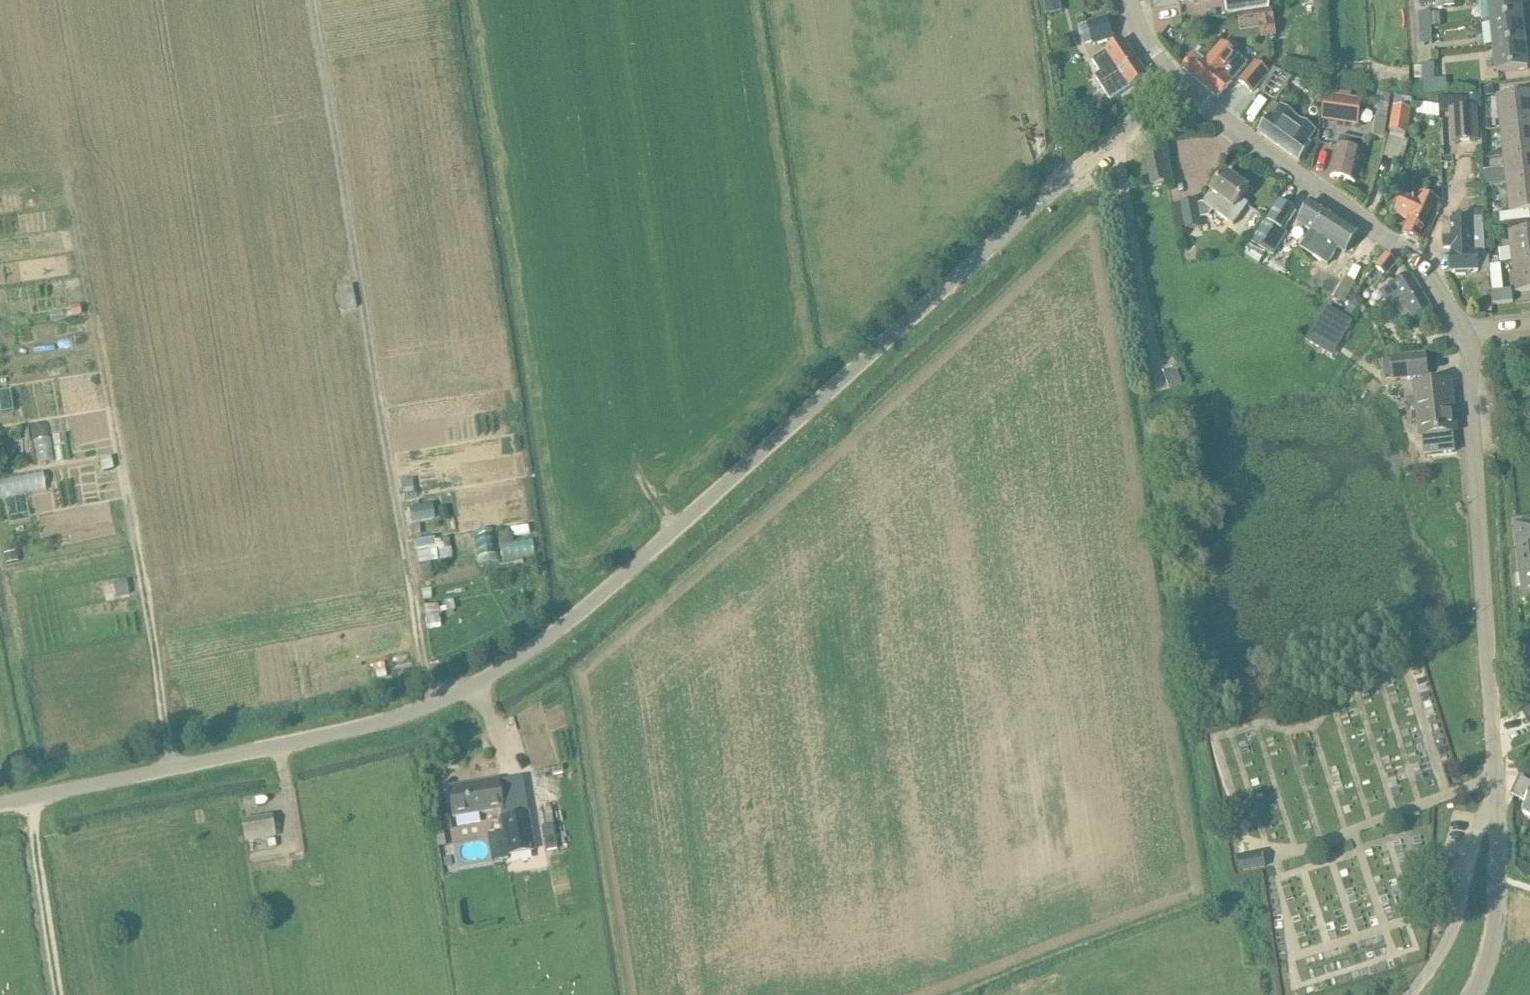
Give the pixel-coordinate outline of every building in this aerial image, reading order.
[(1061,11),(1060,0),(1043,0),(1045,14),(1061,11)] [(1229,12),(1269,6),(1268,0),(1228,0),(1229,12)] [(1491,22),(1523,19),(1521,0),(1488,0),(1491,22)] [(1431,13),(1418,14),(1419,30),(1432,29),(1432,28),(1441,28),(1440,14),(1431,15),(1431,13)] [(1108,17),(1087,23),(1088,28),(1081,30),(1085,45),(1093,44),(1093,47),(1114,40),(1108,17)] [(1523,19),(1491,22),(1493,48),(1526,44),(1523,19)] [(1432,29),(1419,30),(1420,45),(1433,44),(1432,29)] [(1123,41),(1106,53),(1093,62),(1100,73),(1094,77),(1111,103),(1148,77),(1123,41)] [(1181,67),(1194,78),(1219,99),(1248,65),(1222,43),(1207,60),(1196,51),(1181,67)] [(1526,44),(1493,48),(1496,74),(1529,70),(1526,44)] [(1256,62),(1239,82),(1252,94),(1270,73),(1269,73),(1257,63),(1256,62)] [(1414,81),(1423,81),(1435,80),(1434,64),(1422,65),(1422,67),(1414,68),(1414,81)] [(1500,127),(1529,123),(1529,93),(1497,97),(1500,127)] [(1327,95),(1323,119),(1357,125),(1361,100),(1327,95)] [(1267,119),(1258,131),(1259,132),(1300,162),(1311,146),(1308,143),(1316,132),(1301,120),(1300,121),(1297,118),(1298,118),(1282,106),(1281,107),(1274,101),(1263,116),(1267,119)] [(1377,119),(1376,119),(1373,138),(1385,140),(1388,121),(1387,121),(1390,105),(1379,104),(1377,119)] [(1390,136),(1384,157),(1404,163),(1411,141),(1405,139),(1407,134),(1408,134),(1411,110),(1393,108),(1390,132),(1394,132),(1393,137),(1390,136)] [(1481,142),(1478,108),(1450,109),(1452,144),(1481,142)] [(1500,127),(1503,155),(1529,152),(1529,123),(1500,127)] [(1341,136),(1331,178),(1355,184),(1365,141),(1341,136)] [(1503,155),(1506,184),(1529,182),(1529,152),(1503,155)] [(1162,155),(1146,159),(1151,187),(1168,183),(1162,155)] [(1483,172),(1484,184),(1504,181),(1502,169),(1483,172)] [(1172,206),(1176,232),(1185,230),(1186,231),(1203,229),(1201,218),(1209,217),(1213,212),(1234,227),(1250,205),(1243,199),(1249,190),(1225,173),(1211,193),(1204,203),(1199,204),(1198,200),(1181,203),(1181,204),(1172,206)] [(1506,184),(1510,214),(1529,212),(1529,182),(1506,184)] [(1402,234),(1422,243),(1440,202),(1421,194),(1418,200),(1403,193),(1395,212),(1409,218),(1402,234)] [(1279,201),(1260,231),(1252,243),(1274,256),(1288,234),(1284,232),(1297,212),(1279,201)] [(1313,203),(1299,224),(1313,233),(1302,250),(1319,261),(1330,244),(1345,254),(1358,234),(1343,224),(1343,223),(1313,203)] [(1445,250),(1452,250),(1452,255),(1451,255),(1451,274),(1478,273),(1477,255),(1485,255),(1484,219),(1483,210),(1469,210),(1470,219),(1449,220),(1450,238),(1444,238),(1445,250)] [(1509,233),(1513,263),(1529,261),(1529,231),(1509,233)] [(1386,254),(1374,269),(1386,278),(1398,263),(1386,254)] [(1513,263),(1516,293),(1529,291),(1529,261),(1513,263)] [(1411,276),(1379,295),(1400,329),(1432,309),(1411,276)] [(1353,321),(1327,306),(1317,322),(1343,337),(1353,321)] [(1382,361),(1384,379),(1393,378),(1393,381),(1429,377),(1426,354),(1391,359),(1391,360),(1382,361)] [(1165,377),(1170,388),(1182,383),(1177,371),(1165,377)] [(1456,433),(1450,382),(1415,386),(1421,437),(1456,433)] [(49,437),(34,440),(39,463),(53,460),(49,437)] [(46,492),(44,472),(0,476),(0,496),(46,492)] [(432,505),(407,509),(409,524),(434,520),(432,505)] [(1529,600),(1529,523),(1516,524),(1523,601),(1529,600)] [(476,533),(479,564),(499,562),(496,531),(476,533)] [(413,541),(416,564),(452,560),(449,537),(413,541)] [(1521,780),(1513,797),(1528,804),(1524,813),(1529,816),(1529,784),(1521,780)] [(502,811),(497,781),(447,789),(452,819),(502,811)] [(506,847),(507,847),(508,853),(532,849),(531,843),(532,843),(527,814),(501,818),(506,847)] [(245,843),(276,838),(273,816),(242,821),(245,843)] [(557,850),(553,827),(542,829),(546,852),(557,850)] [(1240,873),(1267,867),(1263,851),(1237,857),(1240,873)]
